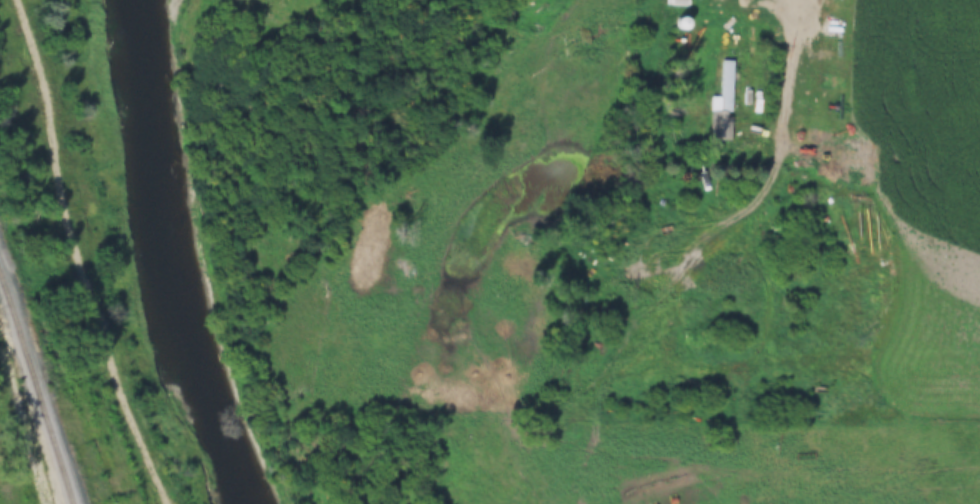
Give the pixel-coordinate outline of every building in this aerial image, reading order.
[(721,95),(712,95),(711,138),(731,139),(734,60),(722,60),(721,95)]
